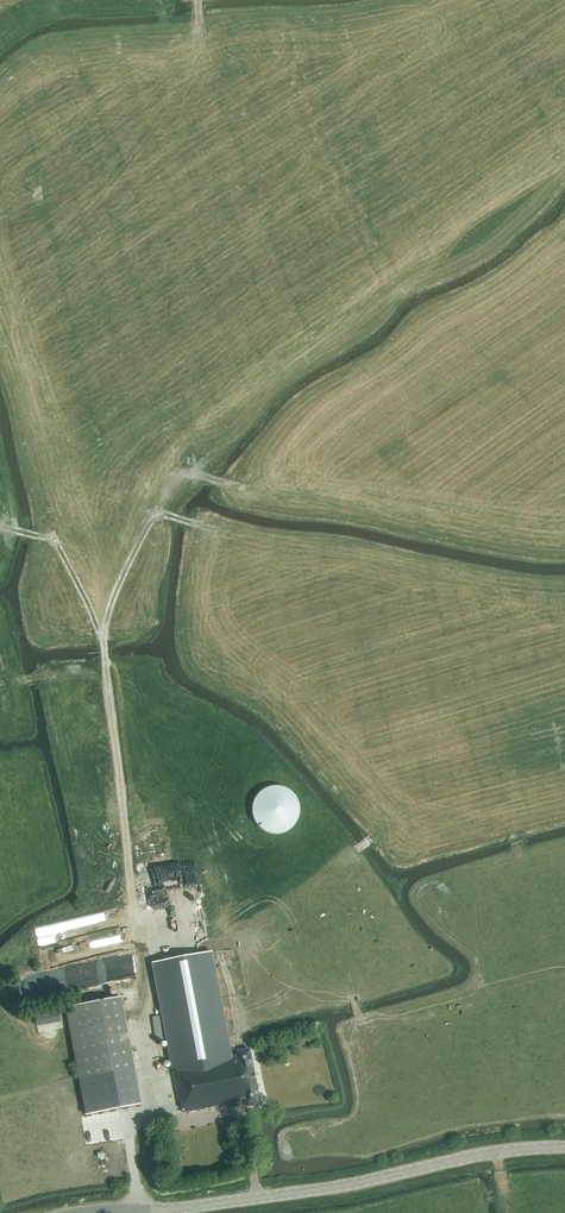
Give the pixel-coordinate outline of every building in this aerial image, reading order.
[(299,813),(299,810),(299,808),(299,805),(298,803),(297,801),(296,798),(295,796),(293,794),(291,793),(289,791),(287,790),(285,789),(283,788),(280,787),(278,787),(275,787),(273,787),(270,787),(268,788),(266,789),(264,790),(261,791),(260,793),(258,794),(256,796),(255,798),(254,801),(253,803),(252,805),(252,808),(252,810),(252,813),(252,815),(253,818),(254,820),(255,822),(256,824),(258,826),(260,828),(261,829),(264,831),(266,832),(268,833),(270,833),(273,834),(275,834),(278,834),(280,833),(283,833),(285,832),(287,831),(289,829),(291,828),(293,826),(295,824),(296,822),(297,820),(298,818),(299,815),(299,813)] [(39,937),(84,925),(81,916),(36,928),(39,937)] [(211,952),(152,963),(170,1061),(171,1061),(172,1068),(178,1101),(181,1100),(183,1113),(241,1101),(241,1099),(245,1098),(246,1106),(260,1104),(249,1049),(236,1052),(236,1056),(230,1057),(211,952)] [(120,998),(66,1008),(86,1115),(140,1106),(120,998)] [(35,1017),(36,1024),(59,1020),(58,1012),(35,1017)]
